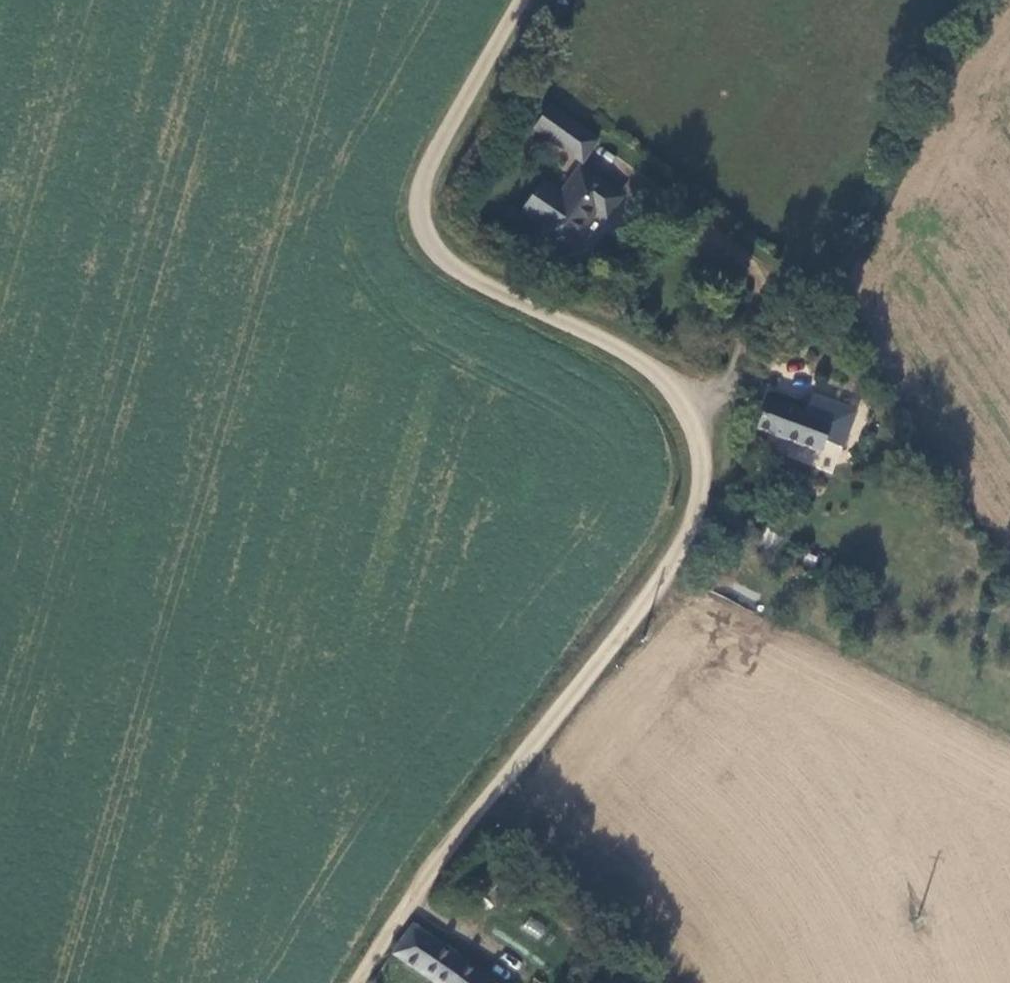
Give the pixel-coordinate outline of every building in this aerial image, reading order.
[(582,164),(601,139),(551,103),(533,128),(582,164)] [(538,225),(532,234),(569,258),(597,216),(608,223),(626,196),(578,164),(560,191),(542,180),(520,213),(538,225)] [(846,447),(859,411),(812,394),(804,413),(767,399),(755,430),(823,455),(828,441),(846,447)] [(540,938),(547,926),(529,917),(523,929),(540,938)] [(411,923),(393,953),(407,962),(410,970),(429,982),(494,982),(411,923)]
